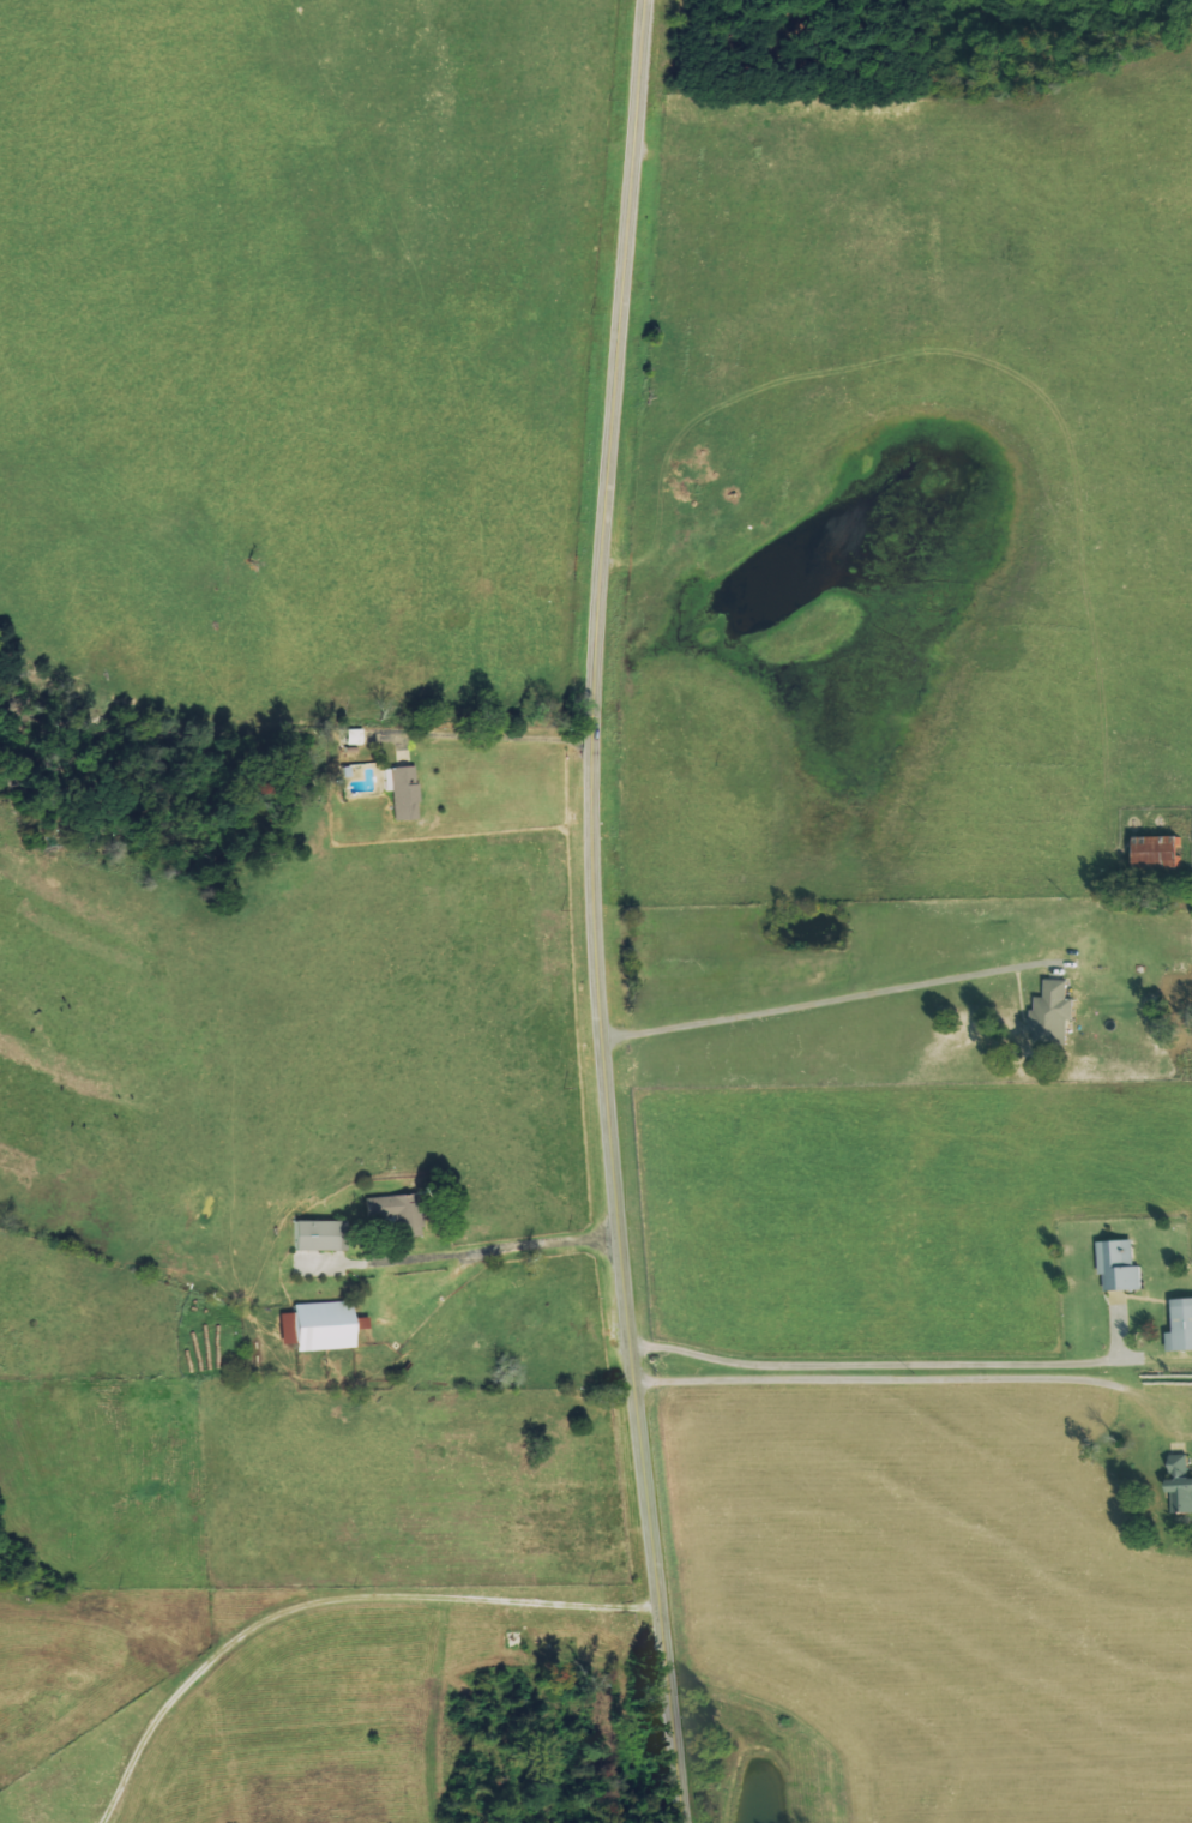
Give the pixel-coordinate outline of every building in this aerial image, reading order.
[(419,819),(417,767),(384,768),(385,791),(393,791),(394,820),(419,819)] [(1186,867),(1186,836),(1143,837),(1144,867),(1186,867)] [(1056,988),(1078,989),(1078,1007),(1084,1009),(1082,1040),(1040,1040),(1041,1018),(1046,1017),(1046,1006),(1056,1006),(1056,988)] [(365,1201),(369,1226),(397,1221),(400,1239),(426,1234),(418,1191),(365,1201)] [(345,1250),(345,1221),(293,1222),(294,1251),(345,1250)] [(1110,1291),(1143,1290),(1141,1240),(1103,1241),(1105,1275),(1109,1275),(1110,1291)] [(1173,1332),(1174,1351),(1191,1350),(1191,1299),(1179,1299),(1180,1332),(1173,1332)] [(357,1349),(354,1301),(294,1304),(295,1313),(281,1314),(282,1344),(297,1344),(298,1352),(357,1349)] [(1174,1455),(1177,1514),(1191,1514),(1191,1454),(1174,1455)]
